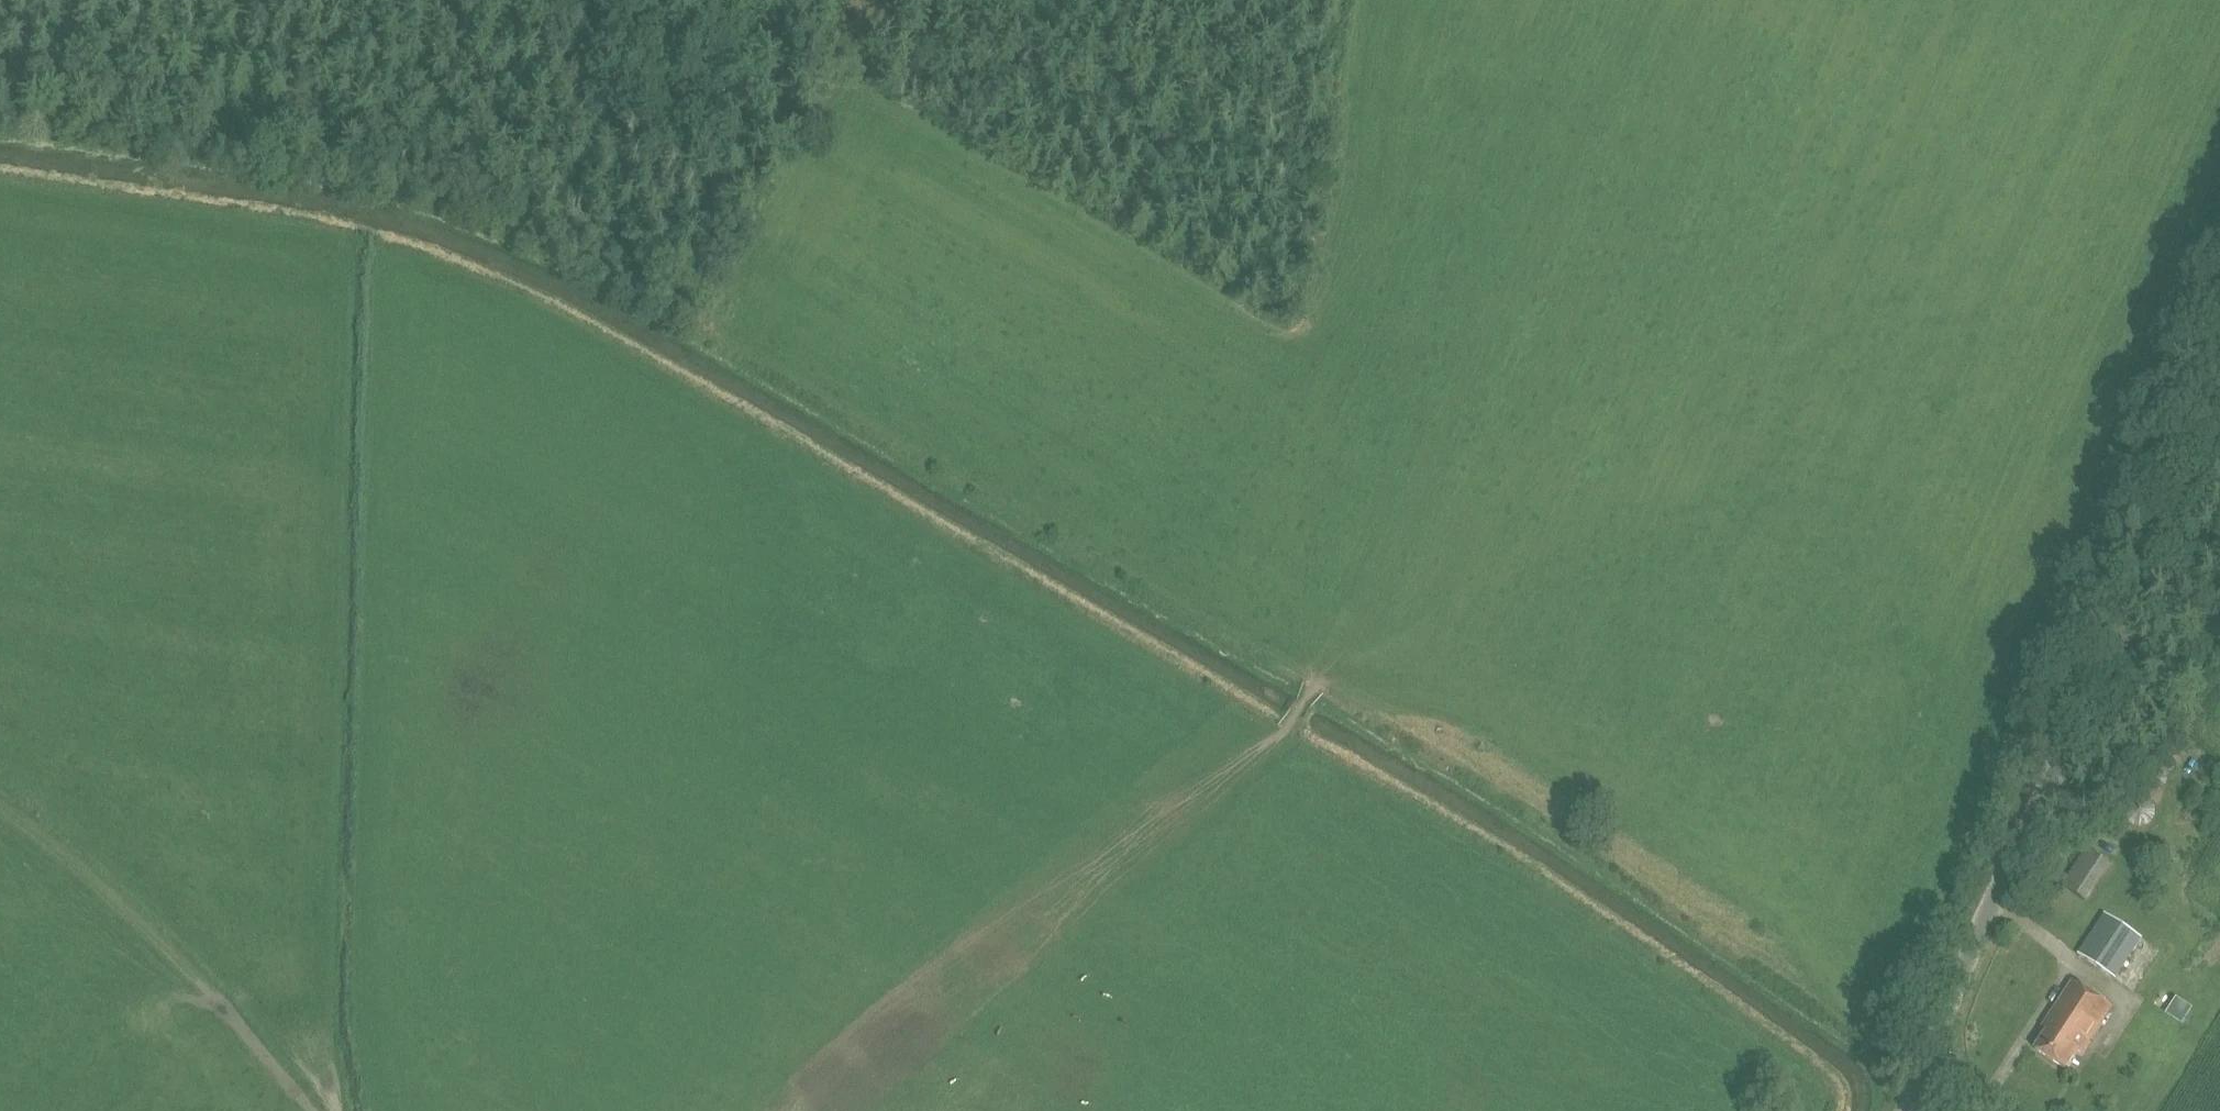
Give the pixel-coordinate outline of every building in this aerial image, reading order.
[(2062,885),(2085,900),(2108,863),(2086,848),(2062,885)] [(2079,953),(2117,978),(2143,938),(2104,913),(2079,953)] [(2036,1048),(2066,1068),(2078,1050),(2083,1053),(2113,1007),(2073,981),(2043,1026),(2048,1030),(2036,1048)] [(2181,1024),(2191,1009),(2175,998),(2165,1014),(2181,1024)]
